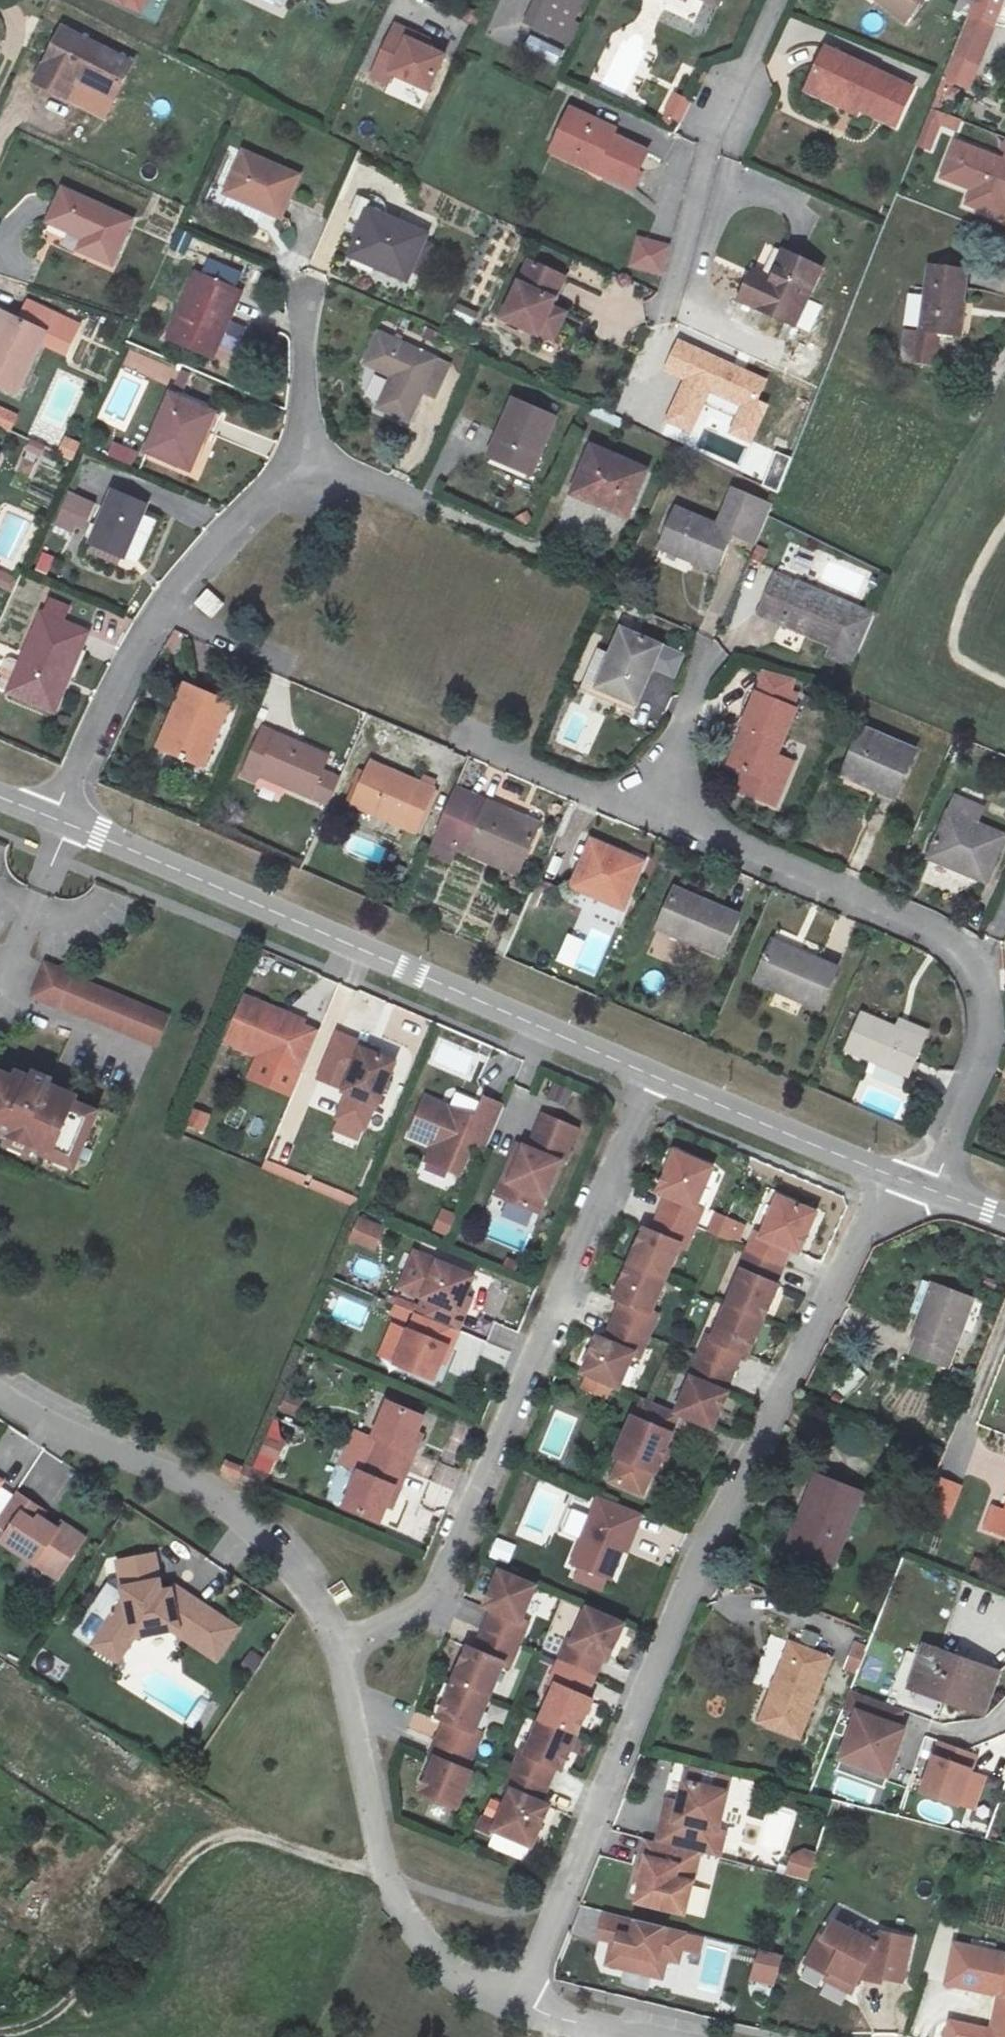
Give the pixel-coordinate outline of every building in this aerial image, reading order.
[(140,17),(149,0),(103,0),(140,17)] [(526,24),(567,44),(591,0),(538,0),(526,24)] [(910,20),(924,0),(882,0),(910,20)] [(971,12),(955,53),(977,62),(993,23),(1003,0),(976,0),(971,12)] [(430,37),(394,22),(369,73),(405,90),(408,85),(425,91),(442,53),(425,45),(430,37)] [(106,100),(123,68),(59,35),(29,89),(61,106),(73,85),(106,100)] [(527,38),(523,53),(557,63),(562,48),(527,38)] [(833,53),(821,82),(870,103),(866,109),(904,126),(920,91),(833,53)] [(977,62),(955,53),(944,79),(966,88),(977,62)] [(864,115),(866,109),(870,103),(821,82),(816,94),(864,115)] [(686,124),(696,101),(675,92),(664,115),(686,124)] [(959,121),(931,109),(917,145),(929,150),(939,125),(955,132),(959,121)] [(654,151),(618,136),(615,141),(598,133),(603,122),(577,111),(563,144),(587,155),(583,166),(637,189),(654,151)] [(620,130),(603,122),(598,133),(615,141),(618,136),(620,130)] [(946,177),(977,189),(971,204),(1004,218),(1004,159),(960,142),(946,177)] [(587,155),(563,144),(558,155),(583,166),(587,155)] [(241,162),(223,202),(276,227),(295,187),(241,162)] [(111,268),(128,226),(60,197),(48,227),(84,244),(80,254),(111,268)] [(169,225),(154,217),(145,235),(160,242),(169,225)] [(420,245),(368,222),(347,267),(402,291),(420,245)] [(179,229),(170,249),(185,255),(193,236),(179,229)] [(638,238),(631,266),(661,274),(668,245),(638,238)] [(733,297),(778,317),(786,301),(797,305),(814,268),(777,250),(764,277),(761,286),(743,277),(733,297)] [(502,323),(542,340),(557,306),(570,278),(530,260),(502,323)] [(921,263),(914,331),(904,330),(901,357),(928,360),(931,333),(952,335),(959,268),(921,263)] [(761,286),(764,277),(746,269),(743,277),(761,286)] [(163,345),(208,365),(227,319),(221,316),(229,297),(193,281),(163,345)] [(45,333),(41,341),(66,353),(79,324),(28,300),(17,320),(45,333)] [(786,301),(778,317),(789,323),(797,305),(786,301)] [(557,306),(542,340),(557,347),(572,312),(557,306)] [(9,316),(0,312),(0,336),(9,316)] [(9,316),(0,336),(0,387),(16,394),(41,341),(45,333),(17,320),(9,316)] [(768,378),(677,337),(662,371),(681,380),(661,422),(689,435),(709,393),(739,405),(728,434),(750,445),(769,404),(758,399),(768,378)] [(378,415),(406,427),(413,430),(439,371),(432,368),(377,343),(363,372),(391,385),(378,415)] [(181,405),(193,380),(180,374),(168,397),(181,405)] [(166,401),(140,455),(182,473),(196,443),(200,445),(212,421),(166,401)] [(553,421),(512,403),(488,456),(530,474),(553,421)] [(9,430),(16,415),(0,407),(0,426),(9,430)] [(56,454),(71,461),(79,443),(64,436),(56,454)] [(133,463),(136,448),(110,444),(107,459),(133,463)] [(601,497),(599,505),(629,518),(648,471),(592,446),(576,486),(601,497)] [(32,474),(20,468),(13,481),(26,487),(32,474)] [(573,494),(599,505),(601,497),(576,486),(573,494)] [(672,512),(656,550),(713,574),(728,539),(746,547),(761,510),(719,491),(705,527),(672,512)] [(68,493),(62,509),(87,520),(94,503),(68,493)] [(109,501),(87,551),(119,565),(141,515),(109,501)] [(87,520),(62,509),(55,524),(74,532),(76,527),(83,529),(87,520)] [(139,556),(151,531),(140,526),(128,551),(139,556)] [(53,558),(42,553),(35,569),(46,574),(53,558)] [(760,613),(775,620),(792,581),(777,574),(760,613)] [(775,620),(783,623),(800,584),(792,581),(775,620)] [(800,584),(783,623),(834,645),(828,657),(852,667),(874,618),(800,584)] [(210,595),(196,611),(210,621),(223,605),(210,595)] [(43,614),(62,622),(68,607),(50,599),(43,614)] [(43,614),(40,613),(9,691),(47,706),(60,673),(66,676),(84,630),(62,622),(43,614)] [(627,633),(616,660),(603,692),(642,709),(667,649),(627,633)] [(639,718),(642,709),(603,692),(616,660),(602,654),(585,695),(639,718)] [(60,673),(47,706),(53,709),(66,676),(60,673)] [(186,725),(171,757),(207,773),(234,713),(191,693),(178,721),(186,725)] [(759,695),(746,725),(758,730),(754,738),(750,736),(737,766),(747,770),(738,789),(775,805),(795,762),(778,754),(797,712),(759,695)] [(163,754),(171,757),(186,725),(178,721),(163,754)] [(730,762),(737,766),(750,736),(754,738),(758,730),(746,725),(730,762)] [(914,750),(863,728),(842,774),(875,790),(872,796),(891,804),(914,750)] [(332,757),(272,732),(270,736),(253,779),(262,782),(265,775),(315,796),(314,799),(334,807),(346,779),(326,770),(332,757)] [(241,781),(251,785),(253,779),(270,736),(262,733),(241,781)] [(436,791),(377,766),(359,806),(420,833),(436,791)] [(461,791),(440,841),(521,876),(543,828),(461,791)] [(958,798),(931,857),(986,881),(1004,838),(1004,835),(982,824),(987,810),(958,798)] [(646,864),(594,843),(575,888),(627,910),(646,864)] [(678,888),(664,920),(701,937),(698,944),(728,956),(744,915),(678,888)] [(661,928),(698,944),(701,937),(664,920),(661,928)] [(843,968),(778,940),(760,981),(826,1009),(843,968)] [(73,980),(46,969),(33,1000),(59,1011),(60,1009),(154,1049),(165,1022),(72,983),(73,980)] [(655,993),(662,976),(649,970),(642,987),(655,993)] [(275,1015),(277,1011),(243,996),(225,1039),(260,1054),(301,1072),(317,1033),(296,1024),(275,1015)] [(298,1019),(277,1011),(275,1015),(296,1024),(298,1019)] [(915,1076),(929,1040),(901,1028),(866,1013),(851,1048),(915,1076)] [(901,1028),(929,1040),(932,1031),(904,1020),(901,1028)] [(359,1048),(361,1044),(337,1034),(319,1076),(342,1086),(340,1091),(345,1093),(374,1104),(391,1062),(373,1054),(359,1048)] [(359,1048),(373,1054),(375,1049),(361,1044),(359,1048)] [(301,1072),(260,1054),(249,1080),(290,1097),(301,1072)] [(0,1076),(0,1132),(2,1133),(0,1137),(44,1155),(46,1151),(76,1163),(96,1116),(73,1106),(76,1101),(48,1089),(50,1084),(34,1077),(32,1083),(16,1076),(14,1082),(0,1076)] [(374,1104),(345,1093),(335,1118),(339,1119),(335,1130),(357,1139),(362,1127),(365,1128),(374,1104)] [(424,1156),(447,1165),(456,1169),(469,1141),(482,1146),(501,1102),(482,1095),(473,1115),(423,1093),(407,1131),(430,1140),(424,1156)] [(516,1139),(494,1190),(535,1207),(556,1156),(554,1155),(568,1120),(535,1106),(520,1141),(516,1139)] [(192,1107),(187,1128),(207,1132),(211,1111),(192,1107)] [(488,1187),(494,1190),(516,1139),(509,1137),(488,1187)] [(464,1190),(482,1146),(469,1141),(456,1169),(447,1165),(441,1181),(464,1190)] [(711,1168),(670,1149),(649,1193),(659,1198),(654,1209),(696,1226),(702,1209),(694,1206),(711,1168)] [(304,1176),(263,1158),(259,1166),(301,1184),(304,1176)] [(310,1178),(306,1186),(351,1206),(355,1197),(310,1178)] [(756,1251),(803,1271),(809,1257),(802,1254),(820,1216),(788,1201),(770,1239),(763,1236),(756,1251)] [(696,1226),(654,1209),(646,1231),(635,1226),(622,1259),(665,1276),(676,1247),(686,1251),(696,1226)] [(454,1215),(442,1210),(433,1231),(445,1236),(454,1215)] [(714,1212),(706,1233),(740,1245),(747,1225),(714,1212)] [(359,1217),(349,1239),(375,1250),(384,1228),(359,1217)] [(422,1295),(437,1260),(414,1251),(399,1287),(421,1297),(422,1295)] [(803,1271),(756,1251),(746,1273),(753,1276),(738,1308),(771,1322),(785,1291),(792,1294),(803,1271)] [(665,1276),(622,1259),(605,1300),(615,1304),(608,1320),(649,1337),(658,1316),(648,1310),(665,1276)] [(425,1313),(460,1328),(467,1314),(458,1310),(472,1275),(437,1260),(422,1295),(432,1299),(425,1313)] [(932,1318),(922,1341),(915,1357),(950,1370),(977,1303),(936,1286),(923,1315),(932,1318)] [(408,1323),(413,1312),(416,1306),(398,1298),(390,1315),(408,1323)] [(711,1337),(700,1359),(756,1382),(765,1362),(754,1357),(771,1322),(738,1308),(722,1342),(711,1337)] [(460,1328),(425,1313),(424,1317),(413,1312),(408,1323),(406,1329),(392,1361),(432,1378),(440,1361),(445,1363),(460,1328)] [(913,1338),(922,1341),(932,1318),(923,1315),(913,1338)] [(649,1337),(608,1320),(602,1339),(589,1334),(572,1374),(585,1380),(580,1390),(609,1403),(613,1390),(617,1390),(629,1357),(640,1360),(649,1337)] [(392,1361),(406,1329),(391,1323),(378,1355),(392,1361)] [(471,1380),(485,1340),(462,1332),(448,1372),(471,1380)] [(748,1399),(756,1382),(700,1359),(693,1374),(704,1379),(687,1417),(722,1432),(739,1395),(748,1399)] [(848,1397),(864,1373),(853,1365),(837,1389),(848,1397)] [(681,1414),(646,1399),(638,1418),(634,1417),(614,1459),(618,1462),(608,1484),(638,1498),(648,1475),(652,1477),(681,1414)] [(373,1454),(407,1469),(417,1444),(409,1441),(420,1416),(385,1402),(371,1436),(380,1440),(373,1454)] [(275,1419),(268,1435),(288,1444),(295,1428),(275,1419)] [(380,1440),(371,1436),(354,1429),(340,1463),(357,1470),(365,1474),(373,1454),(380,1440)] [(279,1453),(263,1446),(253,1469),(269,1476),(279,1453)] [(407,1469),(373,1454),(365,1474),(357,1470),(342,1505),(377,1520),(385,1501),(392,1504),(407,1469)] [(241,1467),(224,1460),(220,1470),(237,1477),(241,1467)] [(926,1508),(950,1517),(962,1486),(939,1477),(926,1508)] [(818,1514),(802,1553),(836,1567),(865,1497),(819,1480),(807,1509),(818,1514)] [(544,1541),(565,1491),(542,1482),(521,1532),(544,1541)] [(1001,1494),(992,1518),(1004,1523),(1004,1495),(1001,1494)] [(15,1497),(0,1519),(0,1529),(10,1535),(3,1546),(58,1582),(84,1542),(61,1527),(57,1533),(40,1522),(44,1516),(15,1497)] [(631,1530),(636,1532),(642,1516),(599,1498),(570,1566),(609,1583),(622,1553),(631,1530)] [(792,1549),(802,1553),(818,1514),(807,1509),(792,1549)] [(626,1555),(636,1532),(631,1530),(622,1553),(626,1555)] [(498,1537),(490,1556),(509,1563),(517,1545),(498,1537)] [(205,1656),(225,1625),(194,1603),(174,1590),(171,1594),(161,1596),(154,1559),(118,1566),(125,1602),(105,1633),(102,1631),(94,1642),(97,1644),(120,1659),(126,1650),(180,1638),(205,1656)] [(484,1605),(493,1609),(483,1631),(513,1643),(522,1621),(517,1619),(531,1585),(498,1571),(484,1605)] [(559,1663),(594,1678),(602,1659),(609,1662),(625,1625),(589,1610),(574,1647),(567,1644),(559,1663)] [(225,1625),(205,1656),(216,1664),(237,1633),(225,1625)] [(454,1684),(461,1687),(482,1695),(497,1660),(505,1663),(513,1643),(483,1631),(475,1652),(469,1649),(454,1684)] [(754,1682),(767,1688),(787,1641),(774,1636),(754,1682)] [(103,1685),(120,1659),(97,1644),(80,1670),(103,1685)] [(803,1740),(833,1662),(794,1648),(764,1724),(803,1740)] [(1002,1679),(932,1651),(917,1688),(988,1716),(1002,1679)] [(542,1721),(577,1736),(592,1702),(585,1699),(594,1678),(559,1663),(550,1684),(556,1687),(542,1721)] [(482,1695),(461,1687),(446,1724),(438,1721),(431,1739),(438,1742),(466,1753),(473,1736),(481,1739),(497,1701),(482,1695)] [(853,1694),(847,1710),(862,1716),(845,1762),(872,1772),(888,1726),(899,1729),(905,1713),(853,1694)] [(577,1736),(542,1721),(527,1754),(522,1751),(512,1774),(547,1788),(557,1766),(562,1769),(577,1736)] [(466,1753),(438,1742),(431,1758),(436,1760),(422,1792),(457,1807),(471,1775),(466,1773),(473,1756),(466,1753)] [(938,1743),(920,1793),(956,1806),(957,1804),(968,1772),(974,1756),(938,1743)] [(968,1772),(957,1804),(974,1810),(985,1777),(968,1772)] [(547,1788),(512,1774),(503,1796),(509,1799),(498,1824),(533,1839),(544,1813),(537,1811),(547,1788)] [(672,1817),(666,1841),(705,1851),(725,1856),(731,1831),(724,1830),(734,1791),(687,1780),(680,1808),(678,1818),(672,1817)] [(666,1841),(653,1837),(646,1863),(651,1865),(649,1875),(643,1899),(689,1911),(705,1851),(666,1841)] [(791,1856),(786,1873),(808,1879),(816,1853),(804,1850),(791,1856)] [(690,1929),(613,1909),(606,1935),(618,1938),(623,1939),(621,1946),(617,1945),(612,1961),(658,1973),(663,1954),(671,1956),(682,1959),(690,1929)] [(831,1917),(805,1963),(830,1977),(832,1973),(856,1984),(859,1979),(880,1984),(881,1978),(905,1983),(916,1934),(880,1929),(874,1938),(831,1917)] [(946,1981),(999,1992),(991,2030),(990,2036),(1004,2036),(1004,1959),(952,1948),(946,1981)] [(780,1957),(757,1952),(751,1979),(773,1985),(780,1957)] [(663,1954),(658,1973),(666,1975),(671,1956),(663,1954)] [(856,1984),(832,1973),(830,1977),(828,1981),(852,1992),(856,1984)] [(991,2030),(949,2022),(947,2036),(990,2036),(991,2030)]
